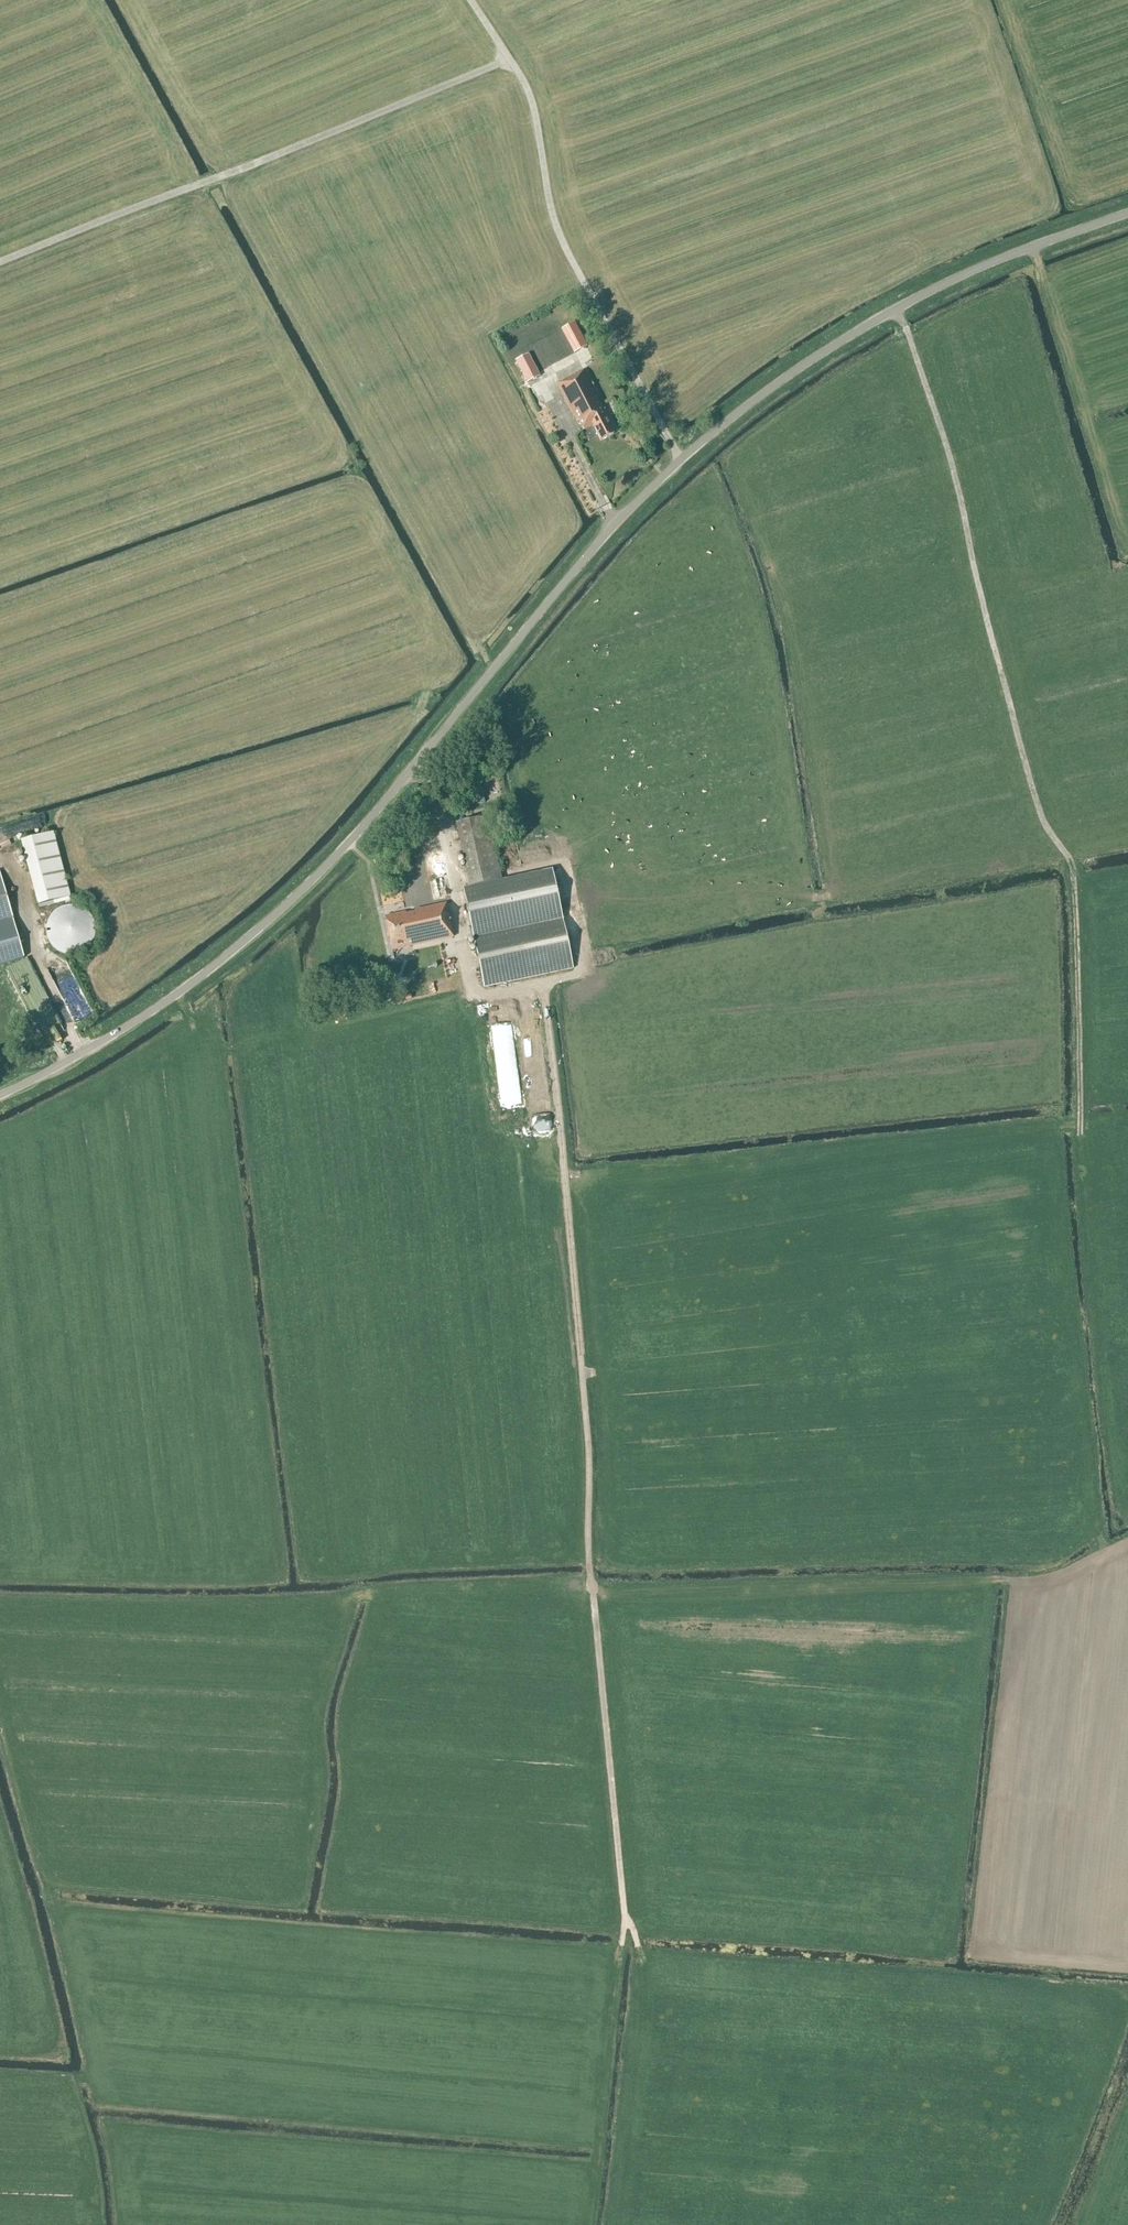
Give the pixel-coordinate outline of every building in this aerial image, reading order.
[(575,324),(561,331),(572,355),(586,348),(575,324)] [(528,356),(514,362),(525,384),(539,378),(528,356)] [(601,441),(613,435),(605,419),(608,418),(584,371),(558,384),(577,421),(579,420),(584,430),(593,425),(601,441)] [(479,778),(470,780),(475,804),(484,802),(479,778)] [(470,887),(502,880),(488,816),(456,823),(470,887)] [(21,842),(37,906),(69,898),(53,834),(21,842)] [(552,869),(502,880),(470,887),(463,889),(472,933),(561,914),(552,869)] [(15,924),(0,873),(0,964),(24,957),(15,924)] [(392,950),(453,937),(446,904),(415,910),(415,913),(406,915),(406,912),(385,917),(392,950)] [(95,923),(95,921),(94,919),(93,918),(91,916),(90,914),(89,913),(88,912),(86,911),(84,910),(83,909),(80,907),(78,907),(76,906),(74,906),(71,906),(69,906),(67,906),(65,907),(63,907),(61,908),(59,909),(57,910),(55,912),(53,914),(52,915),(51,917),(50,919),(49,921),(48,923),(47,926),(47,928),(47,930),(47,932),(47,934),(47,935),(47,937),(48,939),(48,940),(49,941),(50,943),(51,945),(52,946),(53,947),(53,948),(55,949),(57,951),(58,952),(61,953),(63,954),(66,955),(68,955),(71,955),(74,955),(75,955),(78,955),(80,954),(83,953),(84,952),(85,951),(87,950),(88,949),(89,948),(91,946),(91,945),(93,944),(94,942),(94,940),(95,939),(95,937),(96,936),(96,934),(96,933),(96,932),(96,930),(96,927),(96,926),(96,924),(95,923)] [(484,987),(573,968),(561,914),(472,933),(484,987)] [(503,1107),(524,1103),(518,1075),(498,1079),(503,1107)]
